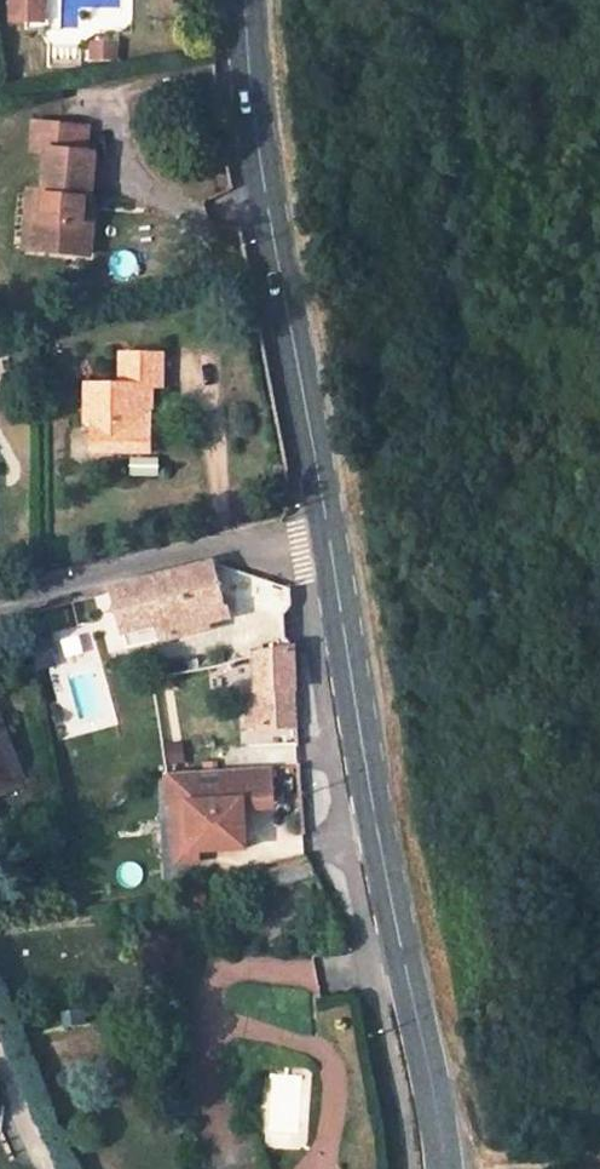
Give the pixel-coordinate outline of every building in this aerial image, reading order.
[(13,7),(24,7),(24,25),(43,25),(43,0),(13,0),(13,7)] [(24,7),(13,7),(12,24),(24,25),(24,7)] [(34,253),(91,257),(94,216),(89,215),(84,215),(84,204),(90,204),(93,157),(84,156),(86,130),(35,127),(33,153),(48,155),(43,223),(36,222),(34,253)] [(162,356),(120,354),(120,386),(87,385),(86,424),(91,425),(91,452),(152,454),(152,418),(145,411),(146,400),(152,401),(152,385),(161,386),(162,356)] [(113,591),(127,649),(180,634),(176,621),(204,614),(225,609),(215,565),(211,564),(113,591)] [(240,573),(236,597),(284,616),(291,606),(288,588),(240,573)] [(208,627),(204,614),(176,621),(180,634),(208,627)] [(28,646),(32,670),(47,668),(42,642),(28,646)] [(255,655),(257,689),(248,690),(250,730),(297,725),(293,649),(255,655)] [(22,785),(0,730),(0,793),(22,785)] [(288,805),(286,766),(183,771),(185,812),(204,811),(206,849),(261,847),(259,827),(254,827),(253,807),(288,805)] [(294,880),(315,874),(308,860),(290,866),(294,880)] [(202,893),(206,906),(225,900),(221,887),(202,893)]
